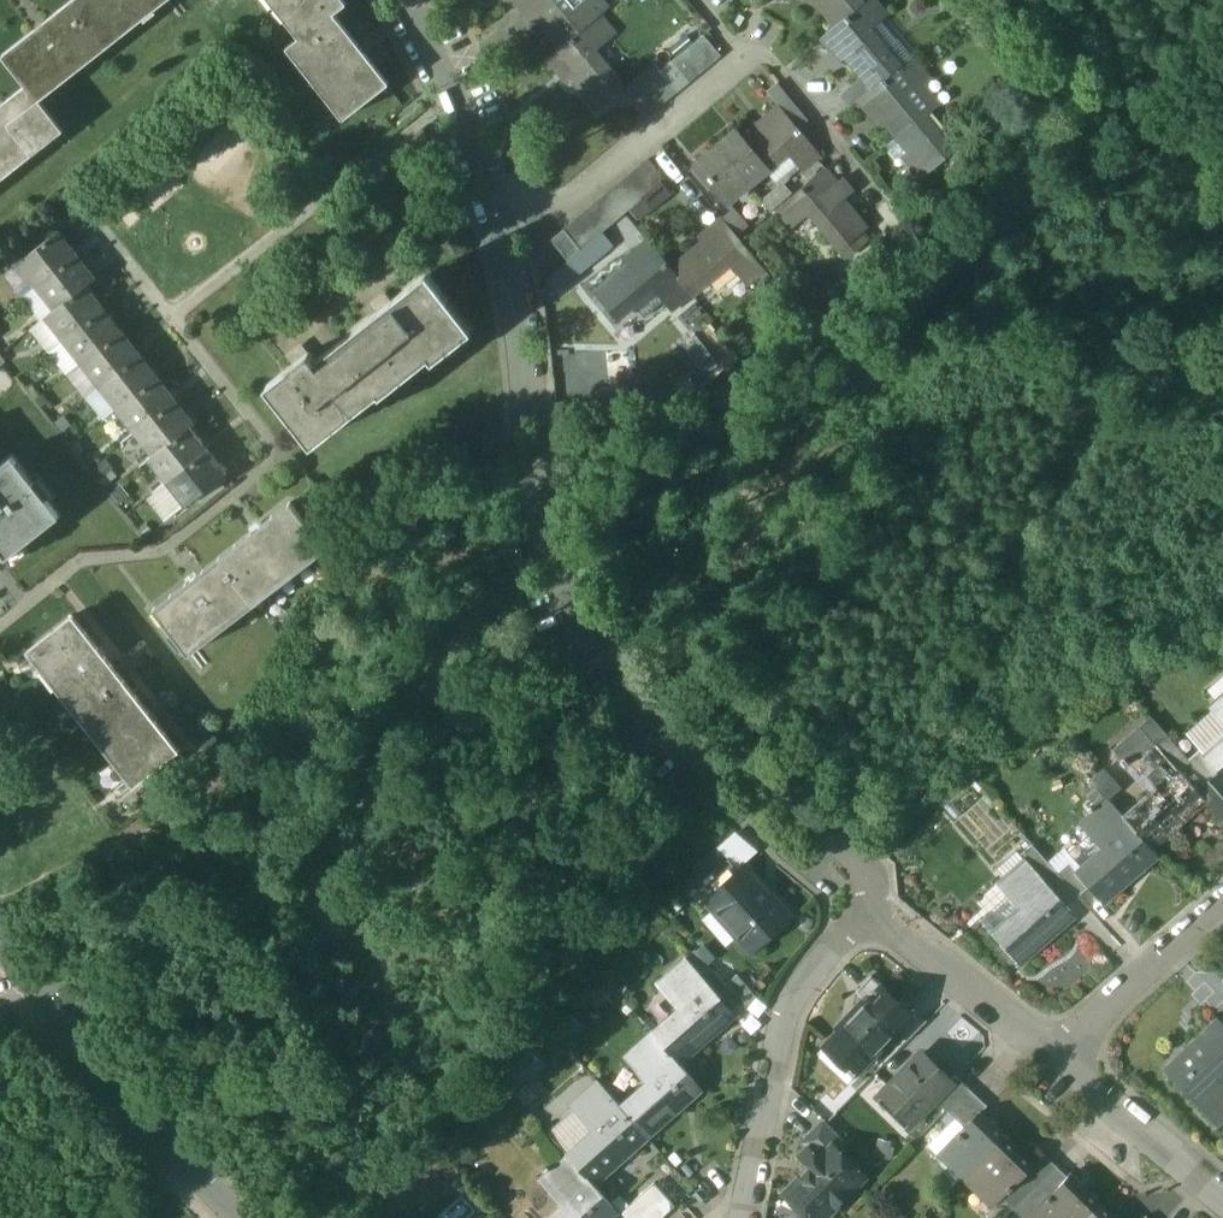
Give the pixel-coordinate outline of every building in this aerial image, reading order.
[(104,48),(165,0),(72,0),(68,3),(104,48)] [(344,4),(341,0),(267,0),(298,40),(332,13),(344,4)] [(522,10),(528,5),(562,47),(596,19),(606,11),(597,0),(514,0),(522,10)] [(835,26),(861,5),(857,0),(814,0),(835,26)] [(822,37),(834,52),(839,48),(862,76),(873,89),(899,68),(884,51),(877,57),(860,36),(885,15),(872,0),(867,0),(861,5),(835,26),(822,37)] [(25,86),(37,102),(104,48),(68,3),(1,56),(25,86)] [(332,13),(298,40),(286,49),(342,119),(388,83),(332,13)] [(562,47),(548,59),(560,73),(564,69),(598,110),(625,88),(609,69),(602,75),(586,57),(611,36),(596,19),(562,47)] [(720,55),(703,34),(693,43),(710,64),(720,55)] [(710,64),(693,43),(681,52),(699,73),(710,64)] [(699,73),(681,52),(671,61),(689,81),(699,73)] [(689,81),(671,61),(661,69),(678,90),(689,81)] [(873,89),(859,101),(879,125),(883,121),(909,153),(936,131),(923,115),(936,104),(918,83),(922,80),(907,61),(899,68),(873,89)] [(862,76),(839,95),(850,107),(859,100),(859,101),(873,89),(862,76)] [(0,106),(0,180),(61,132),(37,102),(25,86),(0,106)] [(745,144),(766,170),(777,183),(797,166),(801,170),(819,155),(779,107),(756,126),(760,131),(745,144)] [(936,131),(909,153),(910,154),(905,158),(921,177),(929,170),(929,171),(953,151),(936,131)] [(766,170),(745,144),(735,133),(697,165),(728,202),(766,170)] [(666,180),(648,159),(638,167),(655,189),(666,180)] [(655,189),(638,167),(628,176),(645,197),(655,189)] [(825,169),(777,209),(792,228),(818,207),(828,220),(821,226),(841,250),(867,229),(843,200),(852,192),(841,178),(836,182),(825,169)] [(645,197),(628,176),(617,184),(635,206),(645,197)] [(635,206),(617,184),(607,193),(624,214),(635,206)] [(624,214),(607,193),(595,202),(613,224),(624,214)] [(613,224),(595,202),(585,211),(603,233),(613,224)] [(603,233),(585,211),(574,220),(592,241),(603,233)] [(762,267),(722,218),(707,230),(712,235),(670,268),(688,290),(692,294),(709,280),(703,273),(723,257),(744,282),(762,267)] [(592,241),(574,220),(564,229),(581,250),(592,241)] [(564,229),(552,239),(569,260),(581,250),(564,229)] [(58,230),(17,263),(36,287),(77,254),(58,230)] [(670,268),(648,242),(634,254),(638,258),(596,292),(618,318),(634,305),(628,297),(648,281),(669,306),(688,290),(670,268)] [(77,254),(36,287),(54,310),(86,285),(95,278),(77,254)] [(362,324),(399,371),(404,377),(430,356),(429,354),(443,343),(448,348),(465,334),(442,305),(448,300),(427,273),(362,324)] [(54,310),(45,318),(63,341),(104,309),(86,285),(54,310)] [(104,309),(63,341),(81,364),(122,331),(104,309)] [(379,387),(399,371),(362,324),(316,361),(309,352),(266,386),(309,439),(331,422),(335,427),(357,410),(352,405),(373,388),(378,393),(379,392),(381,395),(383,393),(379,387)] [(122,331),(81,364),(99,386),(140,354),(122,331)] [(140,354),(99,386),(117,409),(158,377),(140,354)] [(158,377),(117,409),(135,432),(176,400),(158,377)] [(176,400),(135,432),(153,455),(190,427),(194,423),(176,400)] [(153,455),(149,459),(167,482),(208,450),(190,427),(153,455)] [(208,450),(167,482),(186,506),(227,475),(208,450)] [(0,466),(0,552),(6,559),(60,516),(13,456),(0,466)] [(324,549),(290,504),(223,556),(257,600),(324,549)] [(257,600),(223,556),(155,608),(189,652),(257,600)] [(123,680),(71,615),(26,651),(78,716),(123,680)] [(123,680),(78,716),(134,787),(179,751),(123,680)] [(1151,717),(1112,750),(1130,770),(1135,765),(1156,789),(1124,817),(1151,848),(1185,819),(1181,815),(1202,796),(1197,791),(1156,744),(1166,735),(1151,717)] [(1189,760),(1166,735),(1156,744),(1197,791),(1208,781),(1189,760)] [(1206,755),(1205,756),(1219,772),(1222,777),(1222,739),(1206,755)] [(1219,772),(1205,756),(1206,755),(1201,749),(1189,760),(1208,781),(1219,772)] [(1103,796),(1120,790),(1111,767),(1094,773),(1103,796)] [(1208,781),(1197,791),(1202,796),(1222,820),(1222,799),(1208,781)] [(1124,817),(1108,799),(1085,820),(1107,844),(1076,872),(1074,873),(1087,888),(1102,904),(1136,874),(1133,870),(1154,852),(1151,848),(1124,817)] [(1058,874),(1031,843),(1020,854),(1025,859),(1066,906),(1078,896),(1058,874)] [(718,847),(692,869),(703,882),(729,859),(718,847)] [(1014,853),(997,868),(1004,877),(1025,859),(1020,854),(1014,853)] [(1066,906),(1025,859),(1004,877),(1003,879),(1025,904),(993,933),(1020,964),(1054,934),(1051,930),(1071,912),(1066,906)] [(744,864),(704,899),(752,953),(790,920),(762,888),(764,887),(744,864)] [(1076,872),(1069,864),(1058,874),(1078,896),(1087,888),(1074,873),(1076,872)] [(703,980),(685,959),(663,977),(686,1003),(652,1032),(679,1063),(714,1033),(711,1029),(731,1012),(723,1002),(703,980)] [(726,984),(714,971),(703,980),(723,1002),(734,993),(726,984)] [(737,974),(726,984),(734,993),(745,1006),(756,996),(737,974)] [(893,998),(871,976),(856,992),(867,1002),(867,1001),(879,1013),(893,998)] [(893,998),(879,1013),(896,1028),(913,1010),(912,1009),(909,1013),(893,998)] [(867,1002),(828,1043),(858,1071),(896,1031),(897,1030),(896,1028),(879,1013),(867,1001),(867,1002)] [(913,1010),(896,1028),(897,1030),(896,1031),(907,1041),(926,1022),(913,1010)] [(1168,1074),(1216,1125),(1222,1118),(1222,1088),(1215,1080),(1222,1073),(1222,1025),(1222,1024),(1218,1020),(1185,1051),(1188,1055),(1168,1074)] [(679,1063),(652,1032),(632,1050),(654,1076),(621,1106),(644,1133),(648,1137),(682,1107),(679,1103),(699,1085),(679,1063)] [(922,1053),(882,1093),(913,1123),(935,1100),(952,1082),(951,1081),(922,1053)] [(955,1076),(951,1081),(952,1082),(935,1100),(946,1111),(968,1089),(955,1076)] [(576,1099),(580,1103),(547,1132),(568,1155),(594,1184),(628,1154),(624,1150),(644,1133),(621,1106),(598,1080),(576,1099)] [(968,1089),(946,1111),(965,1129),(981,1113),(982,1113),(987,1108),(968,1089)] [(547,1102),(540,1115),(555,1123),(562,1109),(547,1102)] [(965,1129),(943,1151),(966,1174),(1004,1136),(982,1113),(981,1113),(965,1129)] [(848,1144),(826,1121),(814,1134),(831,1150),(832,1149),(837,1155),(848,1144)] [(812,1170),(792,1190),(820,1217),(822,1217),(861,1178),(837,1155),(832,1149),(831,1150),(814,1134),(803,1144),(808,1149),(799,1157),(812,1170)] [(1004,1136),(966,1174),(996,1204),(1002,1198),(1034,1166),(1034,1165),(1004,1136)] [(1044,1154),(1034,1165),(1034,1166),(1002,1198),(1014,1209),(1056,1166),(1044,1154)] [(568,1155),(545,1174),(568,1200),(548,1217),(602,1217),(614,1207),(594,1184),(568,1155)] [(1014,1209),(1023,1217),(1029,1217),(1034,1213),(1033,1212),(1068,1178),(1056,1166),(1014,1209)] [(1033,1212),(1034,1213),(1039,1217),(1087,1217),(1101,1204),(1071,1174),(1068,1178),(1033,1212)] [(676,1206),(655,1183),(623,1212),(629,1217),(663,1217),(676,1206)] [(1101,1204),(1087,1217),(1115,1217),(1101,1204)]
